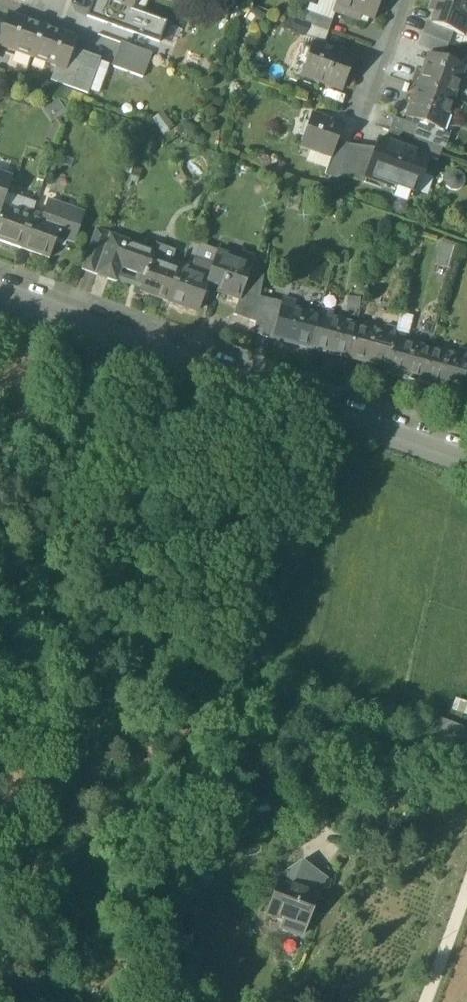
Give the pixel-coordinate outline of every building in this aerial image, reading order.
[(131,10),(103,0),(93,0),(87,17),(159,43),(166,23),(131,10)] [(131,10),(135,0),(103,0),(131,10)] [(334,12),(360,22),(362,17),(375,22),(383,0),(339,0),(334,12)] [(430,12),(434,13),(430,24),(453,32),(464,36),(466,28),(466,0),(434,0),(430,12)] [(334,22),(307,12),(303,23),(310,26),(330,33),(334,22)] [(9,15),(0,40),(0,46),(32,58),(43,27),(9,15)] [(430,24),(429,24),(425,36),(448,44),(453,32),(430,24)] [(330,33),(310,26),(306,37),(326,44),(330,33)] [(43,27),(32,58),(57,67),(66,70),(73,51),(77,39),(43,27)] [(448,44),(425,36),(420,48),(431,52),(430,56),(442,60),(448,44)] [(152,54),(123,43),(114,68),(143,79),(152,54)] [(354,60),(315,46),(302,79),(341,93),(354,60)] [(101,59),(81,51),(80,54),(73,51),(66,70),(57,67),(51,82),(88,95),(101,59)] [(442,60),(430,56),(419,88),(452,100),(458,85),(453,83),(459,66),(442,60)] [(452,100),(419,88),(407,120),(420,124),(436,130),(441,115),(446,117),(452,100)] [(342,127),(310,115),(299,146),(311,150),(331,157),(336,145),(342,127)] [(414,140),(420,124),(396,116),(390,132),(414,140)] [(413,152),(379,140),(373,158),(366,178),(368,178),(416,195),(429,159),(429,158),(413,152)] [(442,149),(417,141),(413,152),(429,158),(429,159),(437,162),(442,149)] [(347,149),(336,145),(331,157),(326,169),(325,175),(337,179),(339,173),(347,149)] [(373,158),(347,149),(339,173),(366,182),(368,178),(366,178),(373,158)] [(331,157),(311,150),(306,163),(326,169),(331,157)] [(0,176),(0,212),(1,212),(2,208),(12,180),(0,176)] [(72,242),(82,214),(48,202),(43,218),(44,218),(43,223),(60,229),(57,237),(72,242)] [(2,208),(1,212),(0,214),(0,241),(20,249),(33,214),(23,211),(21,215),(2,208)] [(43,218),(33,214),(20,249),(49,259),(57,237),(60,229),(43,223),(44,218),(43,218)] [(82,270),(95,275),(109,235),(96,230),(82,270)] [(109,235),(95,275),(116,283),(122,269),(145,278),(154,252),(109,235)] [(447,267),(454,245),(442,241),(434,263),(447,267)] [(215,259),(212,267),(194,261),(191,271),(192,271),(191,275),(208,282),(207,284),(220,289),(219,293),(239,300),(240,300),(241,295),(241,294),(249,270),(215,259)] [(169,267),(151,261),(141,291),(169,301),(181,267),(170,263),(169,267)] [(191,271),(181,267),(169,301),(197,312),(207,284),(208,282),(191,275),(192,271),(191,271)] [(264,275),(249,270),(241,294),(241,295),(259,301),(264,275)] [(259,301),(241,295),(240,300),(239,300),(234,315),(256,323),(260,301),(259,301)] [(282,304),(260,299),(256,323),(254,333),(273,339),(282,304)] [(320,316),(293,309),(295,303),(284,300),(282,304),(273,339),(311,349),(320,316)] [(357,326),(331,319),(332,314),(321,311),(320,316),(311,349),(349,359),(357,326)] [(384,333),(357,326),(349,359),(386,369),(396,332),(396,331),(385,328),(384,333)] [(431,349),(404,342),(406,335),(396,332),(386,369),(385,371),(423,381),(431,349)] [(431,349),(423,381),(461,391),(466,367),(466,351),(460,349),(458,356),(431,349)] [(466,751),(466,728),(443,721),(440,730),(457,735),(453,747),(466,751)] [(316,894),(283,883),(278,897),(272,915),(293,923),(290,931),(301,935),(316,894)] [(278,897),(272,895),(265,913),(272,915),(278,897)]
